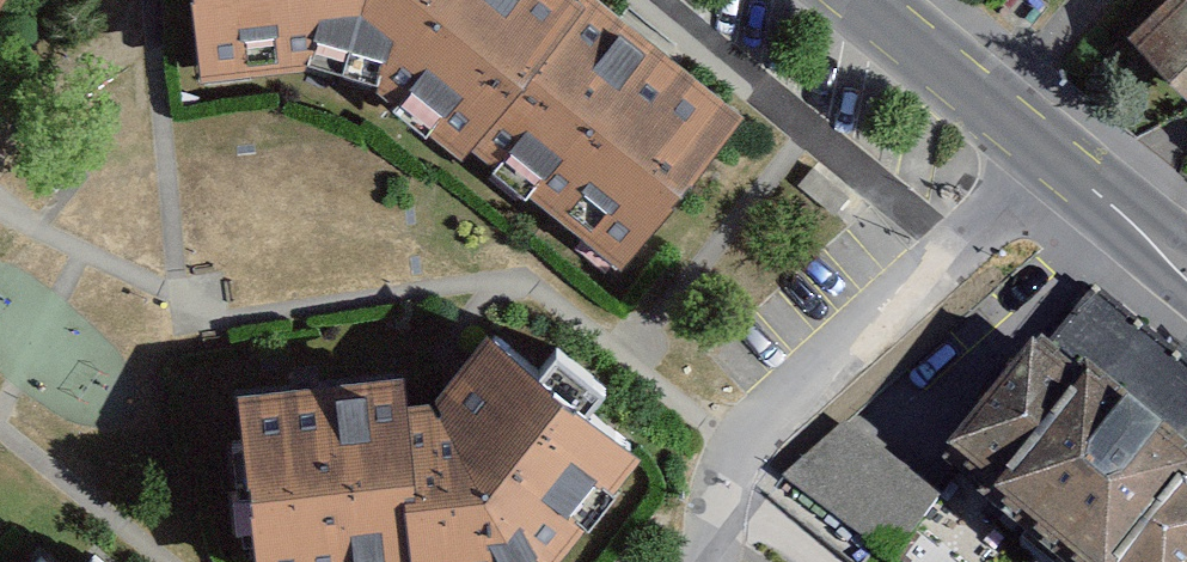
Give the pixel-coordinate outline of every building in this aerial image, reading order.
[(9,0),(0,0),(0,11),(9,0)] [(201,65),(343,52),(356,0),(195,0),(201,65)] [(343,52),(470,142),(580,0),(356,0),(343,52)] [(601,0),(580,0),(470,142),(620,254),(737,109),(601,0)] [(1186,82),(1186,0),(1146,0),(1124,22),(1186,82)] [(1062,561),(1186,561),(1186,368),(1086,286),(941,463),(1062,561)] [(485,318),(439,386),(408,389),(422,557),(421,561),(535,561),(643,442),(485,318)] [(406,358),(238,372),(254,561),(354,561),(422,557),(408,389),(406,358)] [(790,479),(894,556),(941,493),(837,416),(790,479)] [(28,535),(8,561),(64,561),(28,535)]
